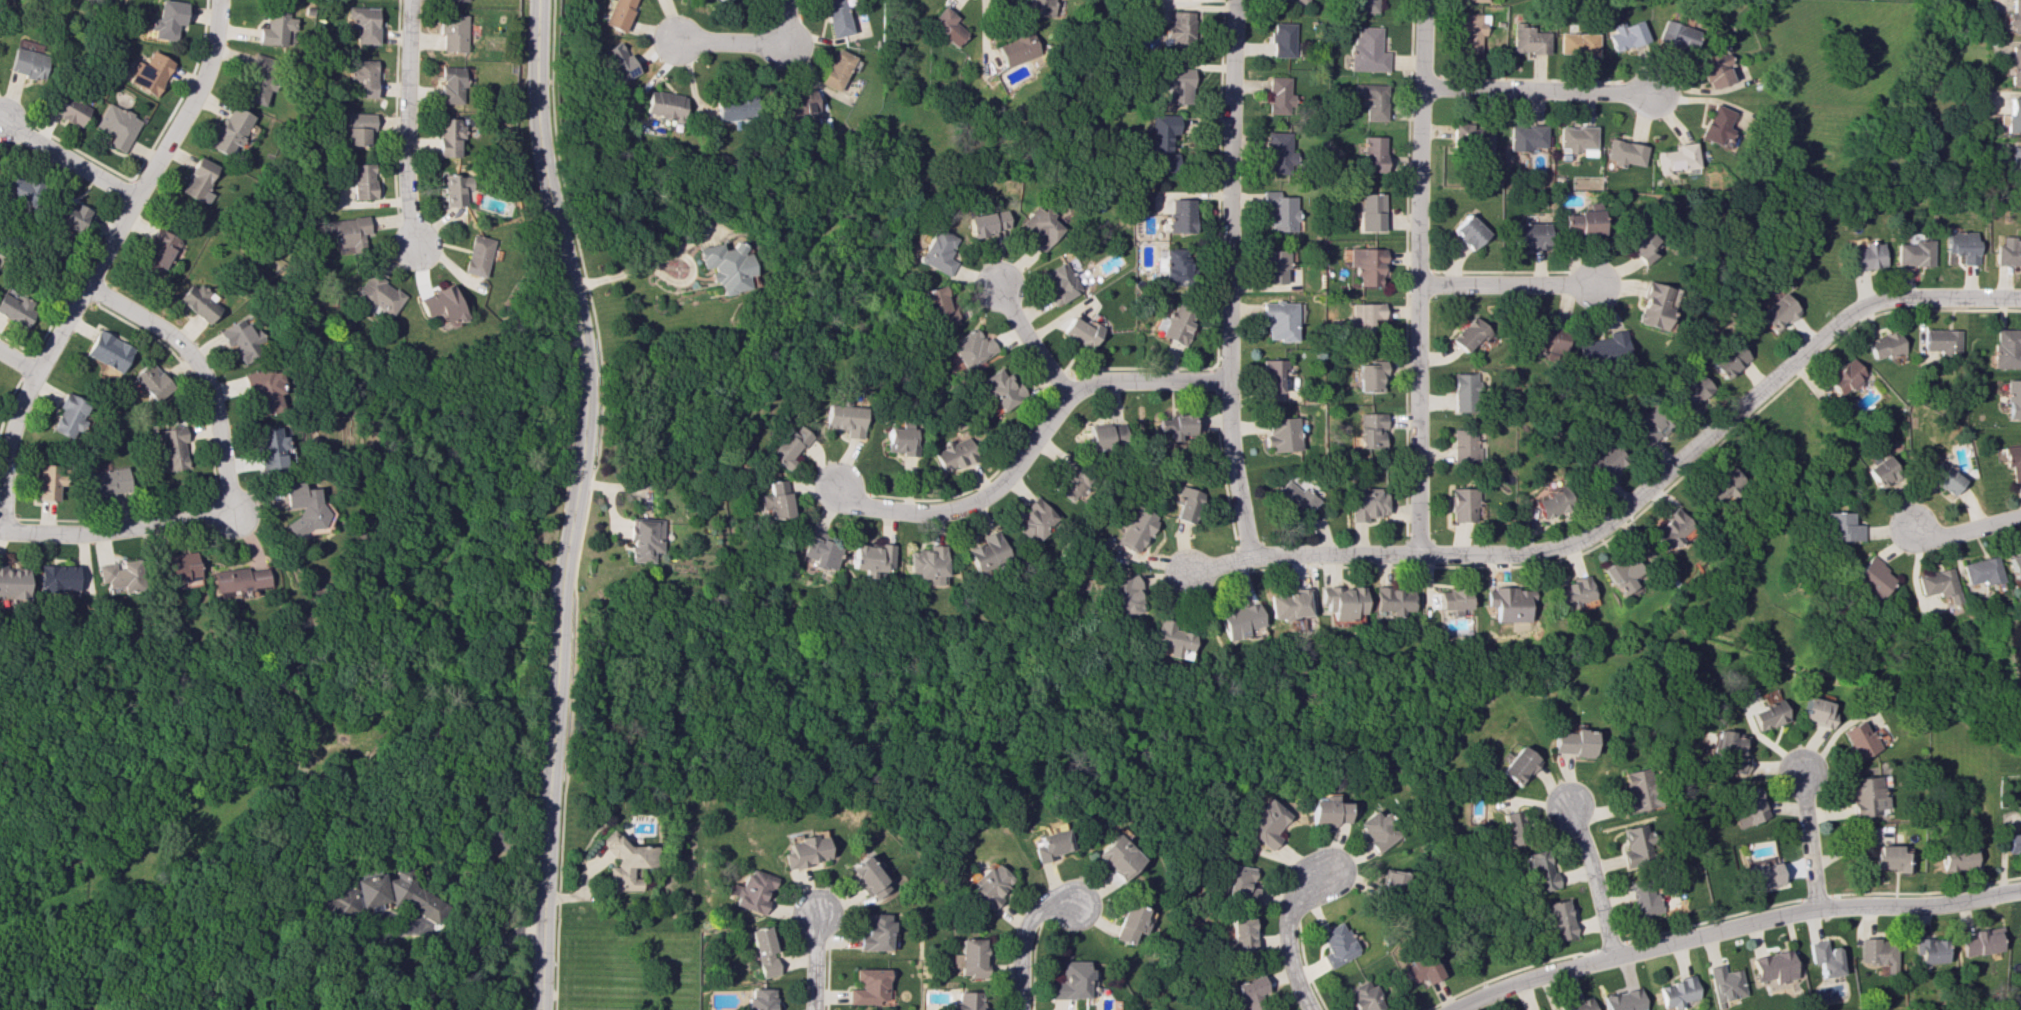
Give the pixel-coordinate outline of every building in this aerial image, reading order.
[(169,0),(160,0),(158,18),(151,17),(149,29),(154,30),(153,38),(176,40),(177,24),(184,25),(186,2),(169,0)] [(623,32),(635,0),(612,0),(603,25),(623,32)] [(840,0),(820,0),(825,37),(844,34),(840,0)] [(1027,16),(1054,16),(1054,0),(1027,0),(1027,16)] [(1377,0),(1351,0),(1351,12),(1377,13),(1377,0)] [(951,21),(954,17),(941,5),(926,24),(953,46),(965,32),(951,21)] [(287,8),(265,7),(264,27),(258,26),(257,44),(288,45),(289,17),(287,17),(287,8)] [(375,44),(376,8),(347,7),(347,27),(354,27),(353,43),(375,44)] [(1193,11),(1171,11),(1170,24),(1166,24),(1165,47),(1192,48),(1193,11)] [(1479,53),(1480,34),(1487,34),(1487,14),(1459,13),(1458,53),(1479,53)] [(439,51),(465,52),(466,16),(440,15),(439,51)] [(1700,33),(1665,18),(1657,39),(1691,53),(1700,33)] [(1623,26),(1622,21),(1612,25),(1615,32),(1608,35),(1615,52),(1648,40),(1641,19),(1623,26)] [(1293,23),(1271,22),(1270,57),(1293,57),(1293,23)] [(1512,52),(1549,53),(1549,32),(1533,32),(1533,25),(1513,24),(1512,52)] [(1388,71),(1388,52),(1380,51),(1381,27),(1353,26),(1351,70),(1388,71)] [(995,46),(1004,67),(1039,52),(1028,28),(1013,34),(1014,37),(995,46)] [(1597,55),(1597,33),(1560,33),(1560,55),(1597,55)] [(598,52),(615,84),(636,73),(619,41),(598,52)] [(2007,86),(2020,86),(2020,44),(2009,44),(2007,86)] [(1729,83),(1725,65),(1727,65),(1722,46),(1696,53),(1706,89),(1729,83)] [(8,73),(46,80),(51,55),(13,48),(8,73)] [(835,91),(848,55),(830,48),(817,85),(835,91)] [(127,83),(157,96),(172,60),(151,51),(145,64),(136,61),(127,83)] [(262,105),(265,90),(269,91),(276,59),(251,54),(241,100),(262,105)] [(352,97),(372,97),(373,60),(346,59),(346,80),(352,80),(352,97)] [(439,103),(462,104),(462,82),(469,82),(469,67),(440,66),(439,103)] [(1191,68),(1168,68),(1167,104),(1191,104),(1191,68)] [(1267,113),(1288,114),(1289,77),(1268,76),(1267,113)] [(1364,121),(1386,121),(1386,84),(1353,84),(1353,94),(1360,94),(1360,104),(1365,105),(1364,121)] [(680,121),(685,96),(648,89),(643,114),(680,121)] [(783,114),(811,113),(811,89),(782,90),(783,114)] [(90,105),(58,92),(49,112),(82,126),(90,105)] [(715,119),(750,118),(749,96),(714,97),(715,119)] [(2020,133),(2020,97),(2007,97),(2007,114),(2004,114),(2003,132),(2020,133)] [(108,143),(125,152),(142,119),(108,102),(95,127),(112,136),(108,143)] [(251,116),(228,105),(208,147),(227,156),(233,145),(236,146),(251,116)] [(341,145),(365,145),(365,128),(371,128),(371,113),(342,113),(341,145)] [(1149,171),(1176,172),(1177,136),(1177,114),(1150,114),(1149,171)] [(456,157),(457,138),(460,138),(460,118),(437,118),(436,156),(456,157)] [(1492,128),(1471,128),(1471,122),(1454,121),(1453,143),(1476,144),(1476,153),(1492,153),(1492,128)] [(1545,125),(1509,125),(1509,150),(1529,151),(1529,147),(1545,147),(1545,125)] [(1558,127),(1558,147),(1566,147),(1566,153),(1581,153),(1581,155),(1593,155),(1593,127),(1558,127)] [(1265,173),(1289,174),(1290,132),(1266,132),(1265,173)] [(1384,136),(1362,136),(1362,171),(1389,171),(1388,154),(1385,155),(1384,136)] [(1605,159),(1612,159),(1611,165),(1622,167),(1622,163),(1641,166),(1644,144),(1607,140),(1605,159)] [(1654,152),(1656,173),(1695,169),(1692,142),(1671,144),(1671,150),(1654,152)] [(2008,147),(2008,182),(2020,182),(2020,147),(2008,147)] [(216,166),(198,157),(180,191),(205,205),(211,194),(204,190),(216,166)] [(371,199),(370,163),(345,164),(345,184),(349,184),(349,199),(371,199)] [(23,175),(3,176),(4,198),(24,197),(23,175)] [(441,206),(462,206),(462,189),(469,189),(469,175),(441,175),(441,206)] [(1359,231),(1385,230),(1385,193),(1360,193),(1360,200),(1354,200),(1354,210),(1359,210),(1359,231)] [(90,210),(61,198),(52,220),(81,232),(90,210)] [(1195,199),(1169,198),(1168,232),(1194,233),(1195,199)] [(1042,252),(1063,229),(1051,218),(1051,217),(1037,204),(1019,223),(1034,236),(1030,241),(1042,252)] [(965,216),(968,236),(1007,230),(1004,210),(965,216)] [(1562,234),(1601,234),(1601,212),(1561,212),(1562,234)] [(1471,250),(1488,234),(1469,213),(1452,229),(1471,250)] [(323,220),(324,239),(332,238),(333,252),(360,249),(359,234),(365,234),(364,217),(323,220)] [(1639,265),(1657,255),(1653,249),(1657,247),(1641,219),(1620,231),(1639,265)] [(1513,223),(1513,245),(1526,245),(1526,249),(1547,249),(1546,222),(1513,223)] [(946,277),(954,262),(945,257),(955,238),(933,226),(915,261),(946,277)] [(159,277),(179,239),(156,227),(149,241),(153,243),(140,267),(159,277)] [(1975,264),(1976,232),(1944,232),(1944,254),(1960,254),(1960,264),(1975,264)] [(480,278),(490,239),(468,234),(459,273),(480,278)] [(2020,266),(2020,238),(1998,237),(1998,244),(1993,243),(1992,265),(2020,266)] [(1894,265),(1931,266),(1932,240),(1911,239),(1910,243),(1895,243),(1894,265)] [(1884,266),(1880,242),(1846,247),(1849,271),(1884,266)] [(695,247),(698,268),(706,267),(709,283),(716,282),(718,294),(746,290),(743,275),(750,274),(747,253),(742,254),(740,244),(719,247),(718,243),(695,247)] [(1188,290),(1189,248),(1164,248),(1163,289),(1188,290)] [(1360,285),(1383,286),(1384,248),(1350,248),(1350,267),(1356,267),(1355,276),(1360,276),(1360,285)] [(1287,250),(1262,249),(1262,283),(1286,284),(1287,250)] [(1056,304),(1081,291),(1065,260),(1040,273),(1056,304)] [(400,295),(365,271),(348,296),(365,307),(367,304),(386,316),(400,295)] [(219,309),(205,297),(208,294),(192,281),(177,299),(206,324),(219,309)] [(1664,330),(1670,308),(1665,307),(1671,288),(1646,281),(1634,322),(1664,330)] [(420,317),(436,311),(441,327),(462,319),(449,284),(413,297),(420,317)] [(954,322),(942,284),(918,291),(930,330),(954,322)] [(28,307),(31,300),(20,296),(18,300),(0,292),(0,316),(26,327),(34,310),(28,307)] [(1754,314),(1772,333),(1796,311),(1779,292),(1754,314)] [(1296,340),(1297,302),(1262,302),(1262,318),(1266,318),(1266,340),(1296,340)] [(1384,303),(1352,303),(1352,316),(1347,316),(1347,329),(1357,329),(1358,337),(1372,336),(1372,318),(1384,318),(1384,303)] [(1160,315),(1153,331),(1182,344),(1195,313),(1173,304),(1167,318),(1160,315)] [(1449,337),(1464,354),(1489,332),(1475,315),(1449,337)] [(1101,326),(1086,319),(1084,323),(1069,316),(1060,336),(1091,349),(1101,326)] [(242,364),(264,352),(255,336),(253,337),(241,318),(218,331),(226,346),(230,344),(242,364)] [(947,344),(963,371),(996,351),(987,336),(981,340),(973,328),(947,344)] [(1532,351),(1563,353),(1564,330),(1533,328),(1532,351)] [(84,356),(119,374),(132,347),(97,329),(84,356)] [(1605,331),(1606,338),(1577,342),(1579,365),(1626,359),(1622,329),(1605,331)] [(1959,329),(1922,329),(1922,350),(1938,350),(1938,355),(1958,355),(1959,329)] [(1992,329),(1992,368),(2020,368),(2020,329),(1992,329)] [(1903,352),(1896,330),(1865,340),(1871,361),(1903,352)] [(1709,364),(1723,379),(1747,357),(1733,342),(1709,364)] [(1838,396),(1865,375),(1851,358),(1825,378),(1838,396)] [(131,376),(155,402),(172,386),(148,360),(131,376)] [(1285,360),(1262,360),(1262,392),(1280,393),(1280,378),(1285,378),(1285,360)] [(1359,364),(1359,391),(1383,391),(1383,376),(1386,376),(1387,361),(1370,361),(1370,364),(1359,364)] [(259,415),(281,409),(277,393),(279,392),(273,366),(243,374),(248,395),(254,393),(259,415)] [(999,412),(1025,394),(1018,383),(1013,387),(999,366),(978,381),(999,412)] [(1711,389),(1696,370),(1669,391),(1685,411),(1711,389)] [(1453,373),(1452,412),(1474,412),(1475,373),(1453,373)] [(2006,379),(2005,419),(2020,419),(2020,380),(2006,379)] [(49,430),(72,440),(89,403),(65,392),(49,430)] [(824,404),(823,428),(844,429),(844,438),(861,438),(863,407),(847,407),(848,400),(838,400),(838,405),(824,404)] [(1643,447),(1668,428),(1652,407),(1627,426),(1643,447)] [(1360,448),(1384,448),(1384,428),(1386,428),(1386,413),(1359,413),(1360,448)] [(1191,435),(1191,414),(1167,414),(1167,418),(1157,419),(1157,431),(1166,431),(1166,441),(1179,441),(1179,435),(1191,435)] [(1266,452),(1297,451),(1296,417),(1265,418),(1266,452)] [(765,455),(784,470),(810,435),(796,425),(791,432),(786,428),(765,455)] [(1088,426),(1089,450),(1119,448),(1118,425),(1088,426)] [(155,471),(185,468),(181,427),(156,429),(158,454),(153,454),(155,471)] [(255,429),(258,467),(292,464),(291,448),(285,448),(284,435),(278,436),(277,427),(255,429)] [(912,456),(914,428),(886,427),(885,454),(912,456)] [(1452,428),(1452,444),(1452,463),(1481,463),(1481,428),(1452,428)] [(941,473),(975,458),(965,434),(930,449),(941,473)] [(1625,460),(1610,443),(1585,465),(1599,482),(1625,460)] [(2006,467),(2009,466),(2012,483),(2020,481),(2020,444),(2003,447),(2006,467)] [(1862,466),(1873,488),(1899,475),(1888,453),(1862,466)] [(1050,489),(1065,499),(1085,471),(1064,456),(1058,465),(1064,469),(1050,489)] [(1924,476),(1948,496),(1962,479),(1937,460),(1924,476)] [(36,499),(55,500),(56,485),(62,485),(62,465),(37,464),(36,499)] [(91,497),(127,491),(123,466),(86,472),(91,497)] [(1700,481),(1710,503),(1742,488),(1731,466),(1700,481)] [(789,516),(784,479),(764,482),(766,494),(757,495),(759,510),(763,509),(765,520),(789,516)] [(1316,500),(1300,487),(1298,490),(1285,479),(1273,495),(1302,518),(1316,500)] [(281,483),(283,507),(295,507),(296,519),(283,519),(284,533),(320,530),(317,487),(300,489),(300,481),(281,483)] [(1201,493),(1179,485),(1175,495),(1180,496),(1172,517),(1190,524),(1201,493)] [(1475,521),(1474,488),(1450,488),(1451,522),(1475,521)] [(1351,519),(1386,518),(1386,489),(1367,489),(1367,491),(1350,492),(1351,519)] [(1540,519),(1571,507),(1564,489),(1533,500),(1540,519)] [(1027,507),(1011,523),(1030,543),(1056,519),(1034,495),(1024,504),(1027,507)] [(1127,518),(1124,516),(1112,541),(1136,553),(1155,516),(1133,505),(1127,518)] [(1690,530),(1675,507),(1662,515),(1665,521),(1648,532),(1659,550),(1690,530)] [(1847,513),(1820,512),(1819,540),(1858,541),(1858,524),(1847,524),(1847,513)] [(660,520),(631,519),(631,532),(627,531),(626,561),(650,562),(650,551),(659,552),(660,520)] [(977,535),(980,543),(962,548),(970,573),(1005,562),(995,529),(977,535)] [(829,572),(840,542),(806,530),(797,555),(810,560),(808,565),(829,572)] [(889,567),(890,546),(849,543),(848,569),(860,569),(860,578),(870,578),(871,572),(879,572),(879,567),(889,567)] [(941,545),(925,545),(925,551),(905,550),(905,577),(923,577),(923,586),(941,586),(941,545)] [(195,575),(191,550),(157,556),(162,586),(176,584),(175,578),(195,575)] [(2011,579),(2020,577),(2020,552),(2006,556),(2011,579)] [(1617,594),(1632,587),(1628,578),(1638,573),(1630,554),(1598,568),(1607,586),(1612,583),(1617,594)] [(1848,574),(1858,584),(1854,589),(1868,602),(1891,578),(1866,555),(1848,574)] [(1959,562),(1963,584),(1982,581),(1982,584),(2000,582),(1996,556),(1959,562)] [(119,586),(119,592),(138,590),(135,559),(113,561),(114,562),(93,565),(95,582),(102,582),(102,587),(119,586)] [(73,565),(36,565),(35,590),(73,590),(73,565)] [(23,598),(24,567),(0,566),(0,598),(23,598)] [(208,571),(211,592),(264,586),(262,568),(242,571),(242,567),(208,571)] [(1912,575),(1917,596),(1934,592),(1935,596),(1943,595),(1946,604),(1956,602),(1948,567),(1912,575)] [(1139,610),(1130,576),(1103,583),(1113,618),(1139,610)] [(1576,607),(1575,601),(1589,599),(1586,578),(1549,583),(1553,610),(1576,607)] [(1361,586),(1316,586),(1316,603),(1323,603),(1323,612),(1328,612),(1328,620),(1354,621),(1354,614),(1360,614),(1361,586)] [(1492,622),(1525,621),(1524,587),(1484,588),(1484,606),(1492,606),(1492,622)] [(1436,589),(1437,609),(1449,609),(1449,616),(1460,615),(1459,609),(1466,609),(1465,588),(1436,589)] [(1372,612),(1387,613),(1387,616),(1400,616),(1400,611),(1409,611),(1410,590),(1372,589),(1372,612)] [(1267,621),(1291,620),(1291,617),(1307,616),(1306,590),(1265,592),(1267,621)] [(1214,612),(1222,642),(1243,636),(1241,630),(1259,625),(1252,601),(1214,612)] [(1184,660),(1189,634),(1169,630),(1170,621),(1154,618),(1149,645),(1164,648),(1162,656),(1184,660)] [(1798,719),(1829,729),(1834,713),(1827,711),(1830,703),(1806,696),(1798,719)] [(1757,731),(1786,719),(1778,699),(1749,710),(1757,731)] [(1840,731),(1856,760),(1878,749),(1862,719),(1840,731)] [(1591,730),(1570,729),(1570,734),(1550,733),(1549,754),(1590,755),(1591,730)] [(1723,771),(1746,774),(1748,758),(1744,758),(1746,734),(1718,731),(1716,755),(1725,756),(1723,771)] [(1515,787),(1536,761),(1516,745),(1495,771),(1515,787)] [(1620,773),(1625,795),(1616,797),(1619,815),(1650,808),(1642,768),(1620,773)] [(1854,817),(1877,815),(1877,809),(1884,808),(1881,775),(1850,779),(1854,817)] [(1741,827),(1768,816),(1755,785),(1728,796),(1741,827)] [(1345,803),(1332,802),(1332,795),(1316,794),(1316,800),(1308,800),(1307,824),(1344,825),(1345,803)] [(1277,838),(1271,834),(1286,815),(1264,798),(1257,807),(1253,804),(1236,827),(1267,850),(1277,838)] [(1375,852),(1395,835),(1372,808),(1352,825),(1375,852)] [(1519,844),(1514,810),(1498,813),(1502,846),(1519,844)] [(1647,825),(1620,827),(1624,862),(1650,860),(1647,825)] [(1050,859),(1049,853),(1066,850),(1062,829),(1034,834),(1036,845),(1030,846),(1032,862),(1050,859)] [(1139,859),(1111,832),(1090,855),(1118,881),(1139,859)] [(2006,833),(2006,853),(2020,854),(2020,834),(2006,833)] [(782,867),(826,862),(822,834),(794,838),(795,843),(786,844),(787,852),(780,853),(782,867)] [(606,890),(640,891),(641,878),(631,878),(631,867),(654,867),(654,844),(609,843),(609,835),(599,835),(599,846),(588,846),(587,866),(603,867),(603,855),(615,855),(614,867),(607,867),(606,890)] [(1899,845),(1874,845),(1874,870),(1910,870),(1910,852),(1898,852),(1899,845)] [(1530,893),(1553,888),(1543,848),(1521,853),(1530,893)] [(1948,850),(1949,858),(1940,858),(1940,869),(1973,868),(1973,849),(1948,850)] [(861,897),(867,893),(871,898),(886,888),(863,854),(842,868),(861,897)] [(1747,865),(1750,889),(1782,885),(1779,861),(1747,865)] [(965,890),(985,909),(1011,881),(991,862),(965,890)] [(1222,900),(1253,905),(1255,889),(1248,887),(1251,868),(1227,864),(1222,900)] [(323,918),(357,912),(356,907),(388,901),(389,908),(398,906),(431,921),(441,901),(411,886),(408,870),(402,867),(390,869),(392,878),(380,880),(379,873),(350,878),(352,888),(318,894),(323,918)] [(731,905),(760,915),(772,877),(745,868),(738,886),(728,882),(725,893),(734,896),(731,905)] [(1380,892),(1400,892),(1401,871),(1380,870),(1380,892)] [(1624,881),(1633,918),(1656,912),(1647,876),(1624,881)] [(1571,937),(1564,898),(1540,903),(1548,942),(1571,937)] [(1109,939),(1129,945),(1140,908),(1120,902),(1109,939)] [(889,914),(863,913),(862,933),(857,933),(857,950),(888,951),(889,914)] [(1227,918),(1228,932),(1221,932),(1221,951),(1251,951),(1250,917),(1227,918)] [(1327,967),(1355,955),(1339,921),(1316,932),(1325,952),(1321,954),(1327,967)] [(777,974),(766,925),(748,929),(759,978),(777,974)] [(2001,951),(2000,939),(2003,938),(2002,928),(1960,933),(1963,956),(2001,951)] [(981,976),(981,938),(956,938),(957,953),(948,953),(948,966),(956,966),(956,977),(981,976)] [(1861,964),(1887,964),(1887,972),(1897,972),(1897,943),(1879,943),(1879,938),(1860,938),(1861,964)] [(1920,964),(1946,962),(1944,939),(1927,940),(1927,938),(1914,938),(1915,953),(1919,953),(1920,964)] [(1809,942),(1812,963),(1820,962),(1822,977),(1844,975),(1840,946),(1827,948),(1826,940),(1809,942)] [(1776,984),(1797,979),(1791,949),(1752,957),(1757,982),(1774,978),(1776,984)] [(1440,976),(1428,952),(1400,966),(1409,984),(1421,979),(1424,984),(1440,976)] [(1048,981),(1049,998),(1083,998),(1083,980),(1085,980),(1085,961),(1057,961),(1057,981),(1048,981)] [(1715,1002),(1745,995),(1739,968),(1723,972),(1721,964),(1707,967),(1715,1002)] [(847,1004),(889,1004),(889,990),(885,990),(886,969),(855,968),(855,989),(847,989),(847,1004)] [(1259,974),(1232,985),(1240,1005),(1242,1004),(1245,1009),(1248,1009),(1269,1002),(1259,974)] [(1660,1008),(1670,1006),(1671,1009),(1683,1007),(1682,1001),(1696,998),(1692,976),(1655,984),(1660,1008)] [(1351,1009),(1384,1009),(1375,986),(1369,989),(1366,979),(1342,989),(1351,1009)] [(1636,987),(1599,996),(1602,1009),(1641,1009),(1636,987)] [(748,988),(748,1009),(780,1009),(774,1009),(774,988),(748,988)] [(955,991),(954,1002),(949,1002),(949,1009),(978,1009),(978,992),(955,991)] [(1556,1009),(1591,1009),(1587,996),(1555,1006),(1556,1009)]
